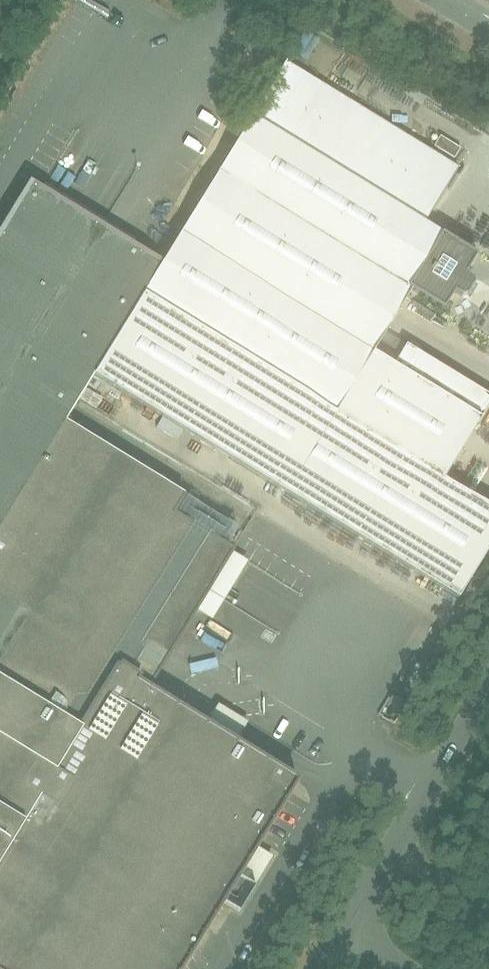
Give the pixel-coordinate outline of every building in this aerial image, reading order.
[(160,264),(92,374),(459,599),(488,551),(488,506),(445,479),(482,420),(372,352),(411,288),(444,308),(455,290),(465,297),(476,279),(465,273),(477,254),(425,222),(459,166),(286,60),(160,264)] [(64,422),(92,374),(160,264),(28,182),(0,228),(0,968),(162,968),(206,897),(231,913),(248,887),(226,873),(283,782),(230,749),(242,729),(209,708),(197,727),(136,689),(223,549),(167,514),(179,494),(64,422)]
